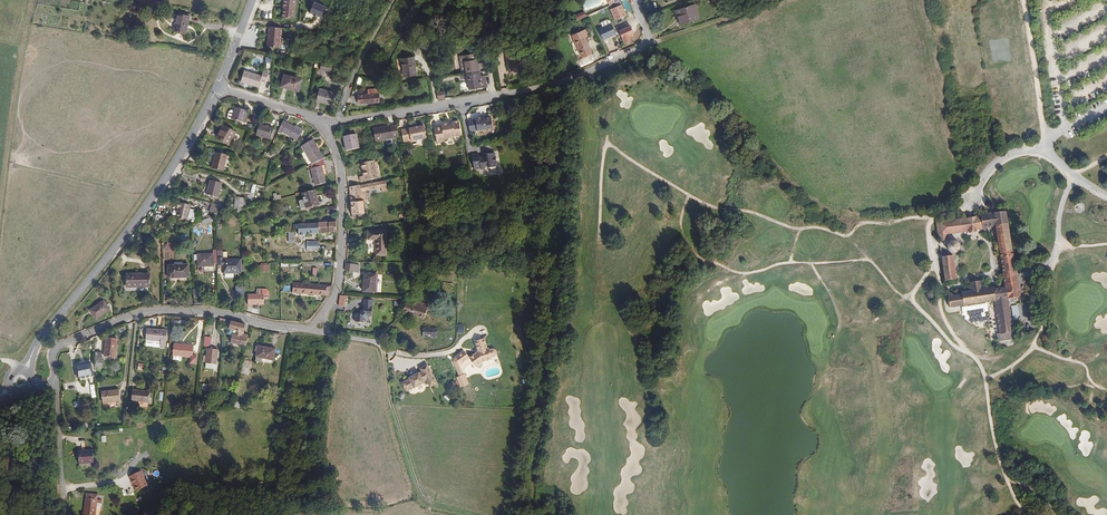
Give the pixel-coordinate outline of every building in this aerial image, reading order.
[(281,18),(293,19),(294,0),(282,0),(281,18)] [(619,0),(617,0),(609,3),(610,8),(621,5),(619,0)] [(694,3),(675,11),(680,24),(699,16),(694,3)] [(326,8),(314,4),(309,15),(313,16),(313,17),(317,19),(317,18),(319,18),(322,19),(326,8)] [(178,14),(174,32),(187,35),(191,17),(178,14)] [(614,31),(618,29),(617,25),(600,31),(603,42),(616,37),(614,31)] [(266,39),(265,47),(278,48),(280,29),(267,27),(266,36),(269,37),(268,39),(266,39)] [(580,56),(591,52),(586,37),(590,36),(588,30),(573,35),(580,56)] [(518,45),(505,47),(509,71),(524,69),(520,49),(518,49),(518,45)] [(481,58),(480,52),(464,54),(467,68),(471,68),(470,60),(481,58)] [(591,56),(581,60),(583,65),(593,61),(591,56)] [(472,72),(484,70),(482,58),(481,58),(470,60),(471,68),(472,72)] [(414,59),(401,62),(405,80),(418,78),(414,59)] [(333,65),(320,63),(319,70),(332,72),(333,65)] [(485,74),(484,70),(472,72),(475,87),(491,85),(489,74),(485,74)] [(244,73),(240,84),(258,90),(260,83),(265,85),(268,76),(263,74),(261,78),(244,73)] [(301,81),(283,76),(280,87),(298,92),(301,81)] [(375,101),(373,92),(371,92),(370,88),(362,90),(362,94),(352,96),(354,105),(375,101)] [(334,98),(320,93),(315,104),(329,109),(334,98)] [(245,125),(247,114),(248,113),(236,110),(233,122),(245,125)] [(469,121),(471,132),(478,131),(478,132),(494,130),(492,118),(491,118),(491,117),(486,118),(486,119),(482,120),(482,118),(477,119),(477,120),(469,121)] [(283,131),(282,133),(299,141),(304,132),(284,122),(280,130),(283,131)] [(450,127),(450,125),(442,126),(442,128),(435,129),(437,145),(445,144),(444,141),(448,140),(449,141),(452,141),(453,140),(462,138),(460,124),(454,125),(454,126),(450,127)] [(224,127),(217,140),(229,147),(236,134),(224,127)] [(274,132),(264,129),(259,127),(255,138),(270,142),(274,132)] [(399,138),(398,127),(375,131),(376,142),(399,138)] [(425,128),(402,131),(404,143),(427,140),(425,128)] [(357,135),(345,137),(347,153),(359,151),(357,135)] [(302,145),(311,166),(313,165),(322,161),(320,155),(319,156),(317,151),(318,151),(313,140),(302,145)] [(495,151),(488,152),(487,154),(483,155),(480,155),(479,152),(472,153),(474,167),(481,166),(483,168),(489,166),(491,168),(495,168),(497,165),(495,151)] [(216,155),(212,171),(223,174),(228,158),(216,155)] [(363,174),(365,179),(378,176),(374,158),(362,160),(365,174),(363,174)] [(322,161),(313,165),(315,171),(310,172),(316,188),(326,185),(320,169),(324,168),(322,161)] [(394,191),(392,180),(385,181),(386,188),(387,192),(394,191)] [(386,188),(385,181),(365,185),(353,187),(349,188),(353,219),(357,218),(357,215),(366,214),(364,202),(368,202),(366,192),(386,188)] [(210,182),(207,197),(219,200),(222,185),(210,182)] [(316,191),(302,194),(304,202),(300,203),(302,211),(317,207),(315,198),(317,197),(316,191)] [(235,197),(235,209),(237,209),(238,209),(244,207),(245,207),(245,206),(245,201),(246,197),(235,197)] [(224,205),(216,203),(214,212),(222,213),(224,205)] [(191,207),(180,204),(178,210),(179,210),(177,220),(187,223),(191,207)] [(337,208),(327,210),(327,216),(337,215),(337,208)] [(975,223),(977,236),(996,233),(1005,291),(994,293),(993,294),(983,296),(982,288),(971,289),(972,297),(962,299),(963,301),(954,302),(954,301),(949,300),(949,304),(948,305),(950,314),(995,308),(1000,340),(1014,339),(1010,311),(1021,310),(1007,219),(975,223)] [(314,235),(337,234),(336,223),(314,225),(314,235)] [(966,238),(977,236),(975,223),(964,225),(966,238)] [(314,225),(297,226),(298,236),(314,235),(314,225)] [(941,247),(946,246),(945,241),(949,241),(966,238),(964,225),(938,229),(941,247)] [(386,228),(368,229),(369,238),(377,237),(378,252),(387,251),(386,228)] [(960,250),(956,247),(954,247),(952,247),(950,248),(949,250),(948,253),(949,257),(951,258),(953,259),(958,258),(959,257),(960,255),(961,252),(960,250)] [(197,267),(217,267),(217,253),(217,252),(212,252),(212,255),(197,255),(197,256),(197,261),(197,267)] [(222,266),(223,273),(230,273),(239,273),(239,260),(222,260),(222,253),(217,253),(217,267),(222,266)] [(946,287),(957,286),(953,262),(951,262),(951,261),(948,257),(942,258),(946,287)] [(355,266),(347,266),(348,275),(356,274),(355,266)] [(168,267),(168,279),(188,280),(188,268),(168,267)] [(377,274),(364,275),(364,292),(377,293),(377,274)] [(150,278),(127,278),(127,291),(150,291),(150,278)] [(328,296),(332,285),(292,284),(292,294),(328,296)] [(245,297),(244,286),(236,286),(236,297),(245,297)] [(263,294),(247,294),(248,305),(252,305),(252,304),(264,304),(263,294)] [(409,298),(404,313),(425,320),(428,311),(423,309),(425,303),(409,298)] [(102,300),(88,311),(95,320),(109,309),(102,300)] [(372,300),(363,300),(363,310),(360,315),(357,315),(357,323),(365,323),(365,321),(367,321),(370,319),(370,316),(372,316),(372,300)] [(249,347),(250,335),(245,334),(246,324),(227,321),(224,328),(228,331),(233,332),(232,345),(249,347)] [(438,329),(423,329),(423,338),(437,338),(438,329)] [(167,332),(147,330),(146,342),(160,344),(159,350),(165,351),(167,332)] [(477,366),(484,361),(492,358),(492,356),(495,355),(496,353),(496,350),(493,348),(490,349),(490,348),(488,348),(485,338),(476,341),(478,351),(471,356),(477,366)] [(1000,354),(1015,352),(1013,343),(1015,343),(1014,339),(1000,340),(997,341),(1000,354)] [(118,341),(106,341),(106,359),(118,359),(118,341)] [(187,346),(176,344),(175,356),(194,358),(193,364),(199,364),(200,356),(195,356),(197,346),(187,345),(187,346)] [(211,349),(209,348),(208,355),(208,362),(208,363),(218,364),(219,349),(211,349)] [(276,350),(259,348),(257,360),(275,362),(276,350)] [(102,350),(95,351),(97,368),(103,367),(102,362),(102,350)] [(90,363),(75,367),(78,380),(94,377),(90,363)] [(426,379),(428,382),(430,381),(432,384),(437,382),(427,363),(420,367),(421,371),(419,372),(419,371),(415,373),(415,375),(412,376),(411,375),(408,377),(409,378),(401,382),(406,390),(414,386),(415,387),(424,382),(424,381),(426,379)] [(456,377),(459,383),(461,387),(470,384),(465,374),(456,377)] [(120,392),(102,393),(103,404),(120,403),(120,392)] [(151,392),(133,392),(133,402),(150,403),(151,392)] [(92,454),(77,456),(80,470),(95,467),(92,454)] [(142,468),(131,474),(133,477),(134,477),(137,482),(136,483),(139,488),(150,482),(142,468)] [(88,498),(87,498),(87,503),(88,503),(87,513),(85,513),(85,514),(97,514),(98,502),(98,498),(96,498),(88,498)]
